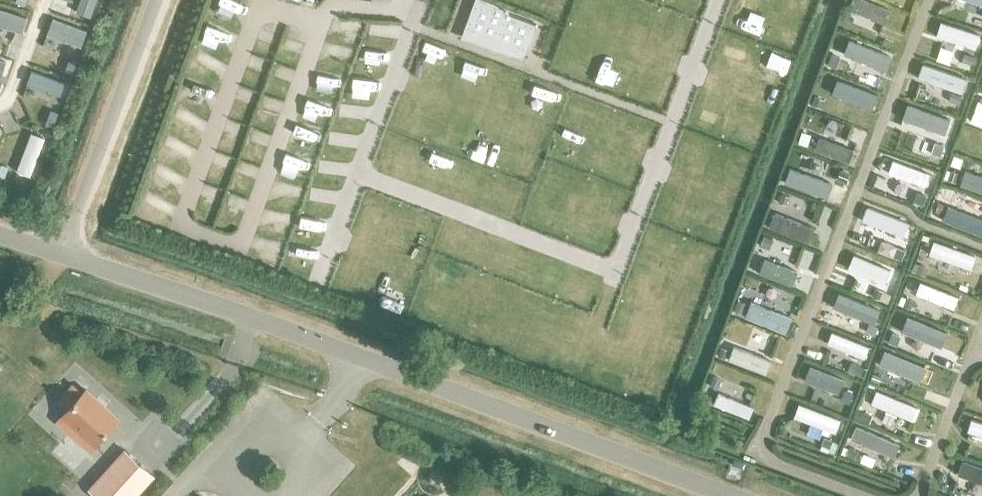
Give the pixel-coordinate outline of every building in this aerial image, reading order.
[(525,54),(538,20),(486,0),(475,0),(463,30),(525,54)] [(884,24),(890,10),(866,0),(851,0),(848,8),(884,24)] [(958,10),(953,21),(981,32),(981,19),(958,10)] [(830,41),(868,57),(872,46),(834,31),(830,41)] [(974,66),(978,55),(944,42),(940,53),(949,57),(948,61),(956,64),(957,60),(974,66)] [(820,87),(856,101),(861,89),(841,82),(843,78),(834,74),(832,79),(824,76),(820,87)] [(960,101),(964,90),(927,77),(924,89),(960,101)] [(807,108),(843,121),(848,110),(811,96),(807,108)] [(981,97),(980,101),(978,100),(970,121),(981,125),(981,97)] [(957,132),(961,121),(923,107),(919,119),(957,132)] [(795,151),(836,167),(841,155),(804,141),(802,146),(798,144),(795,151)] [(894,173),(930,188),(934,177),(898,162),(894,173)] [(25,168),(19,186),(28,190),(35,171),(25,168)] [(981,193),(981,180),(978,178),(980,172),(969,168),(967,175),(949,168),(945,182),(960,187),(960,185),(981,193)] [(784,184),(823,199),(828,185),(789,170),(784,184)] [(981,233),(981,230),(981,218),(960,210),(965,196),(953,192),(943,219),(981,233)] [(769,226),(809,242),(815,228),(774,212),(769,226)] [(905,247),(910,234),(868,217),(862,231),(905,247)] [(929,254),(971,269),(975,255),(933,241),(929,254)] [(884,284),(890,270),(853,254),(847,268),(884,284)] [(752,269),(785,282),(789,270),(756,258),(752,269)] [(915,293),(954,308),(958,297),(920,282),(915,293)] [(738,303),(771,316),(776,304),(743,290),(738,303)] [(878,321),(883,310),(851,296),(846,308),(862,315),(861,318),(866,320),(867,317),(878,321)] [(898,327),(932,340),(937,328),(903,316),(898,327)] [(729,335),(760,347),(764,335),(733,324),(729,335)] [(827,343),(864,358),(869,347),(831,332),(827,343)] [(881,364),(916,379),(922,366),(886,351),(881,364)] [(718,369),(747,381),(752,369),(723,358),(718,369)] [(813,383),(848,396),(853,382),(818,369),(813,383)] [(85,390),(82,394),(72,385),(56,403),(66,412),(56,422),(69,434),(74,428),(94,446),(118,420),(85,390)] [(871,403),(912,420),(917,407),(876,390),(871,403)] [(714,404),(749,418),(753,407),(718,393),(714,404)] [(794,417),(835,433),(840,420),(798,404),(794,417)] [(900,443),(856,425),(850,439),(894,457),(900,443)] [(95,495),(137,495),(155,476),(124,448),(87,489),(95,495)] [(981,483),(981,467),(962,460),(957,474),(981,483)]
